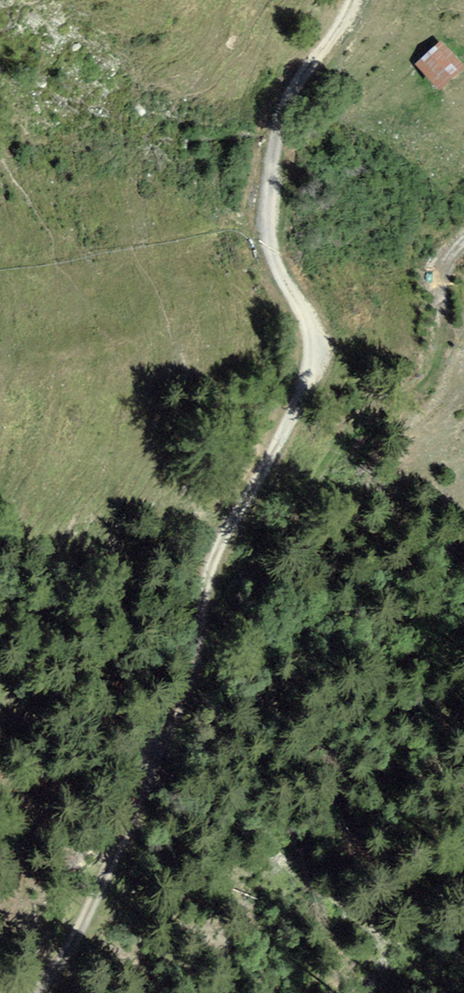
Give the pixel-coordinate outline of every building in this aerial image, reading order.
[(454,69),(463,76),(463,55),(454,69)]
